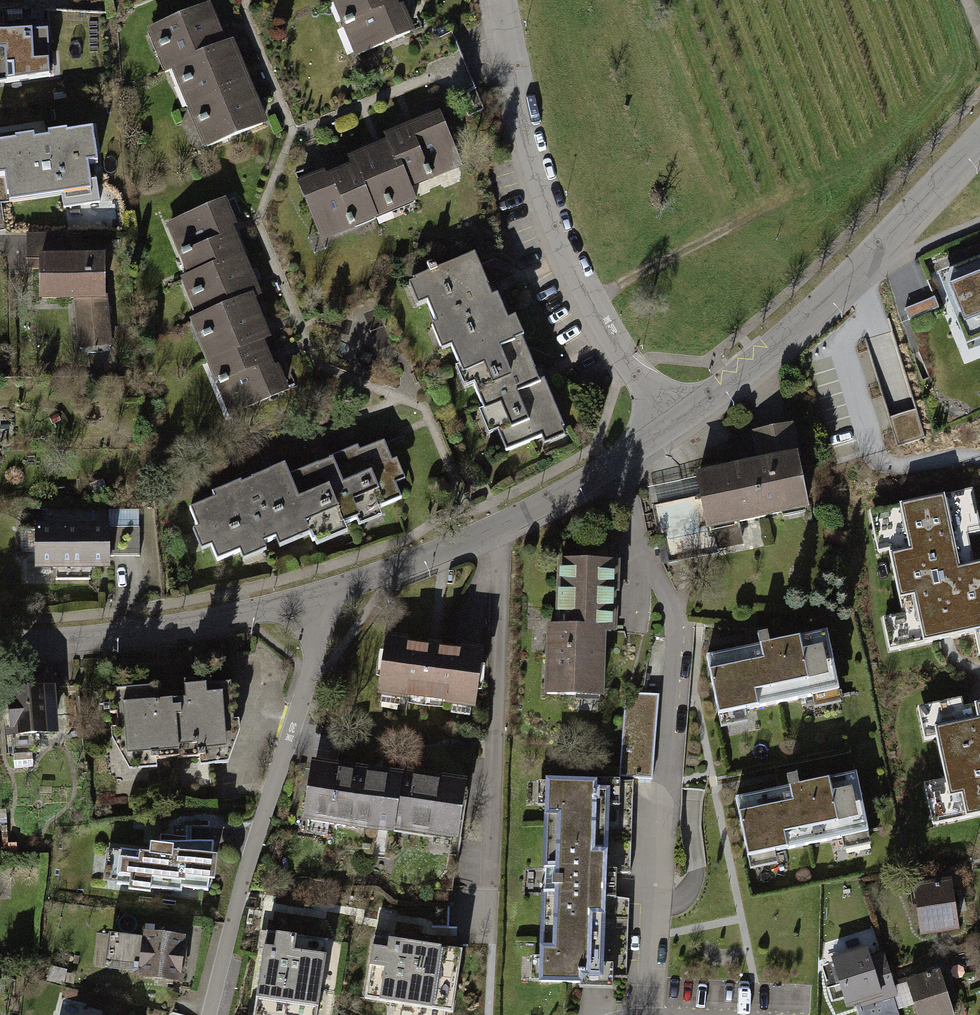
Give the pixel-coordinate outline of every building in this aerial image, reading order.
[(338,1),(329,5),(355,61),(409,36),(392,0),(338,0),(338,1)] [(206,7),(132,35),(149,78),(161,73),(193,154),(271,124),(238,39),(221,45),(206,7)] [(68,43),(8,44),(8,74),(69,72),(68,43)] [(351,168),(299,187),(320,244),(417,209),(412,197),(463,178),(442,121),(384,142),(387,150),(349,164),(351,168)] [(106,142),(4,149),(8,208),(110,200),(106,142)] [(228,207),(173,231),(194,279),(187,282),(205,324),(198,327),(216,366),(206,370),(230,423),(308,389),(228,207)] [(944,273),(972,344),(979,340),(979,258),(944,273)] [(112,261),(48,263),(49,302),(75,302),(77,356),(115,355),(112,261)] [(474,263),(413,289),(442,356),(454,351),(499,453),(539,436),(544,448),(565,439),(516,326),(510,329),(497,301),(492,303),(474,263)] [(934,297),(904,309),(909,320),(939,308),(934,297)] [(926,436),(916,402),(900,407),(893,383),(883,386),(899,443),(926,436)] [(699,478),(709,535),(812,519),(797,424),(753,431),(759,468),(699,478)] [(380,441),(205,514),(230,572),(405,499),(380,441)] [(869,511),(878,553),(891,551),(904,613),(884,617),(890,648),(977,630),(979,645),(979,562),(974,564),(968,534),(979,531),(979,523),(973,489),(869,511)] [(134,530),(40,534),(42,576),(135,572),(134,530)] [(616,564),(564,564),(564,627),(546,627),(546,701),(604,701),(604,633),(616,633),(616,564)] [(826,635),(707,660),(723,733),(760,725),(757,710),(807,699),(810,713),(841,707),(826,635)] [(479,665),(388,648),(379,700),(470,716),(479,665)] [(223,691),(118,701),(123,755),(228,745),(223,691)] [(39,692),(4,695),(8,743),(43,741),(39,692)] [(624,777),(657,777),(658,695),(625,694),(624,777)] [(918,705),(925,739),(939,736),(947,777),(926,782),(934,823),(979,814),(979,703),(966,706),(964,695),(918,705)] [(466,785),(312,759),(302,817),(456,843),(466,785)] [(858,779),(739,804),(755,878),(792,870),(789,854),(839,844),(842,858),(873,852),(858,779)] [(605,987),(606,785),(543,784),(541,987),(605,987)] [(211,848),(115,852),(116,895),(212,891),(211,848)] [(951,878),(916,883),(922,928),(957,923),(951,878)] [(266,930),(253,1014),(316,1014),(327,940),(266,930)] [(186,939),(141,935),(138,981),(182,984),(186,939)] [(464,949),(375,936),(365,998),(454,1011),(464,949)] [(877,942),(831,957),(847,1006),(893,990),(877,942)] [(909,976),(919,1014),(937,1014),(955,1010),(944,967),(909,976)]
